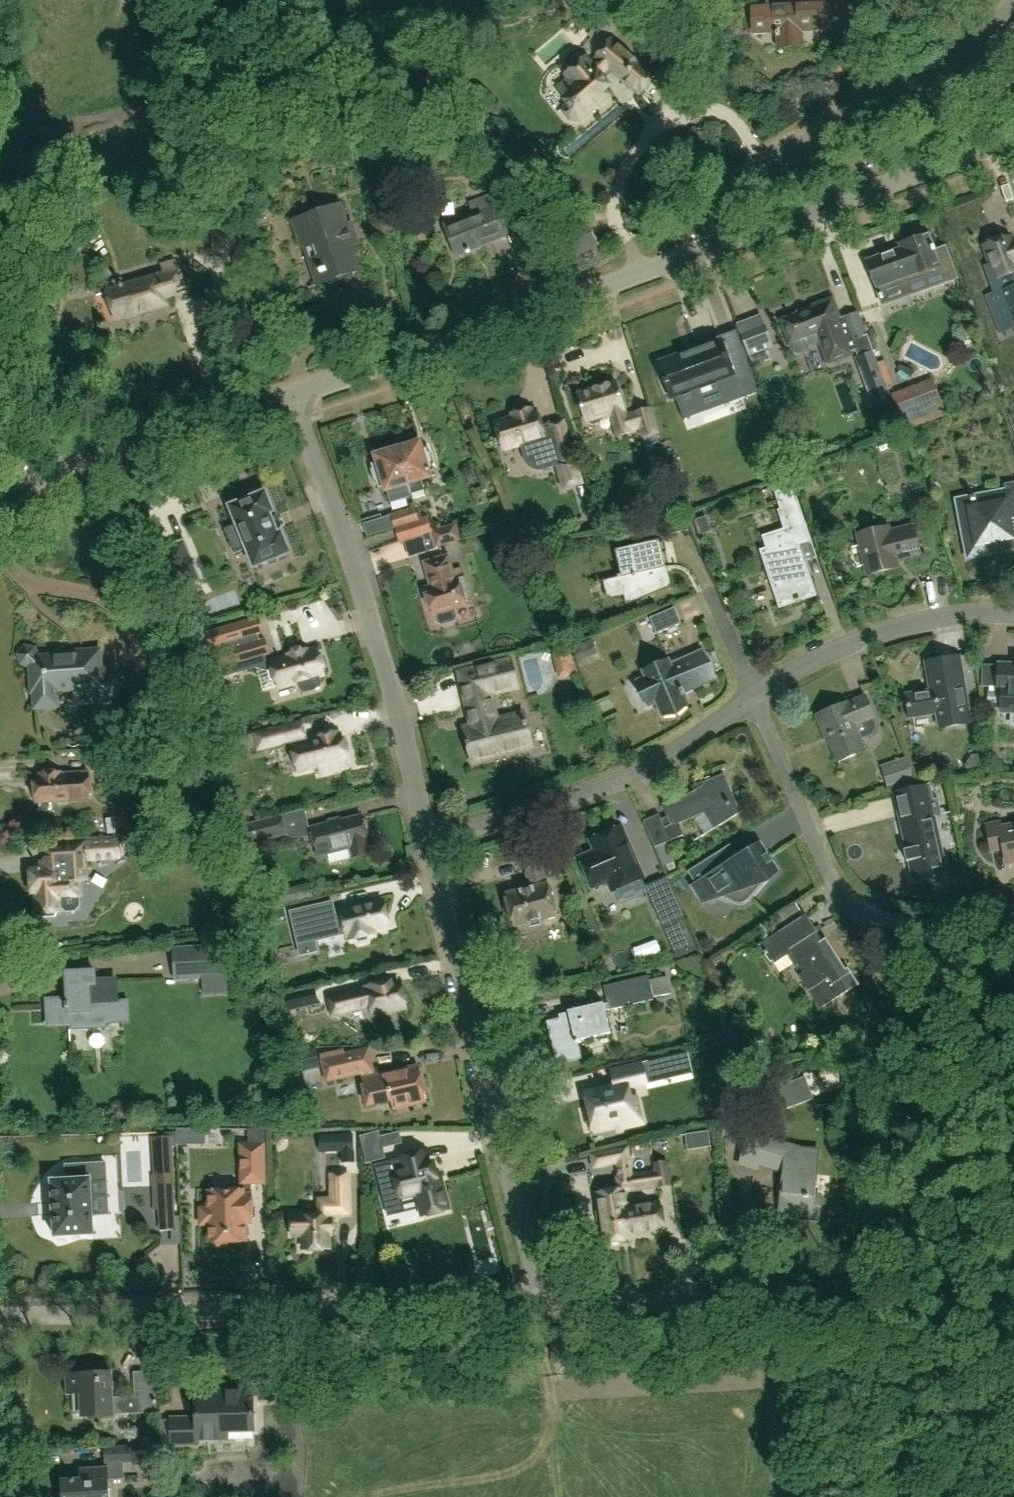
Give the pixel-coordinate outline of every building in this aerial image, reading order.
[(848,26),(846,1),(814,3),(814,0),(798,0),(798,5),(753,8),(755,33),(777,31),(778,46),(800,45),(799,30),(848,26)] [(561,92),(557,95),(565,104),(564,109),(571,118),(577,118),(585,111),(588,113),(593,108),(593,105),(596,102),(599,103),(605,98),(604,95),(608,92),(605,89),(607,87),(605,86),(607,84),(600,76),(610,68),(639,93),(644,88),(646,90),(651,84),(649,82),(654,76),(611,41),(596,59),(598,61),(592,65),(586,58),(566,76),(570,79),(558,89),(561,92)] [(473,159),(469,164),(477,170),(481,165),(473,159)] [(444,226),(456,256),(508,235),(492,195),(470,204),(474,214),(444,226)] [(348,225),(341,205),(292,222),(301,248),(303,247),(317,286),(360,272),(351,246),(356,244),(349,224),(348,225)] [(75,222),(67,229),(71,235),(75,232),(76,231),(79,236),(95,222),(87,212),(75,222)] [(211,228),(215,254),(236,251),(233,225),(211,228)] [(97,228),(84,236),(90,245),(103,236),(97,228)] [(582,230),(565,239),(576,259),(593,250),(582,230)] [(865,261),(876,291),(906,280),(912,295),(958,279),(947,248),(935,252),(929,234),(899,245),(901,248),(865,261)] [(984,266),(990,283),(992,282),(995,292),(989,295),(995,312),(1013,305),(1013,242),(1010,244),(1008,237),(997,241),(994,238),(988,240),(987,244),(984,245),(991,263),(984,266)] [(164,273),(106,292),(115,319),(136,312),(137,314),(165,305),(164,300),(184,293),(185,289),(179,269),(178,269),(176,261),(162,266),(164,273)] [(841,323),(832,299),(811,307),(812,309),(781,320),(790,344),(788,344),(791,351),(799,355),(807,352),(810,347),(819,344),(827,364),(852,355),(852,354),(856,352),(858,357),(855,358),(864,383),(881,377),(872,352),(873,351),(868,338),(867,339),(859,316),(841,323)] [(745,344),(750,359),(773,350),(767,335),(745,344)] [(680,356),(659,363),(671,398),(675,396),(678,405),(737,384),(721,340),(719,341),(699,348),(698,348),(698,349),(681,355),(680,351),(679,352),(680,356)] [(735,366),(743,390),(755,386),(746,362),(735,366)] [(947,415),(933,379),(891,396),(905,432),(947,415)] [(617,381),(577,394),(586,421),(593,425),(601,423),(605,415),(609,414),(616,439),(635,434),(635,432),(639,431),(641,439),(643,439),(646,447),(659,443),(657,434),(660,433),(652,406),(627,412),(617,381)] [(548,423),(542,426),(538,412),(532,414),(530,408),(512,414),(513,418),(495,423),(503,450),(519,445),(524,461),(526,465),(530,468),(533,470),(535,471),(539,471),(542,471),(555,468),(562,493),(586,485),(566,418),(548,423)] [(910,447),(904,431),(891,436),(897,452),(910,447)] [(420,441),(397,448),(408,484),(411,495),(425,491),(422,480),(431,477),(435,476),(428,447),(422,448),(420,441)] [(377,482),(378,487),(383,486),(385,491),(408,484),(397,448),(374,455),(376,463),(372,464),(373,469),(372,470),(375,483),(377,482)] [(803,479),(800,484),(801,489),(806,492),(811,491),(814,487),(813,481),(808,478),(803,479)] [(761,536),(766,549),(761,551),(780,607),(815,595),(800,551),(813,547),(791,480),(772,486),(780,509),(777,510),(783,529),(761,536)] [(958,501),(968,556),(1013,547),(1013,481),(1003,484),(1005,492),(975,498),(975,496),(970,497),(970,499),(958,501)] [(248,492),(231,498),(233,504),(229,506),(252,568),(290,553),(282,532),(278,534),(270,513),(273,512),(265,491),(250,498),(248,492)] [(394,526),(418,519),(414,503),(410,505),(411,508),(391,514),(394,526)] [(428,516),(418,519),(394,526),(400,544),(430,534),(434,533),(433,531),(428,516)] [(689,530),(684,518),(668,522),(670,535),(689,530)] [(434,533),(430,534),(435,548),(462,540),(456,524),(433,531),(434,533)] [(860,547),(867,575),(898,567),(896,560),(920,554),(912,524),(891,529),(890,526),(858,534),(861,547),(860,547)] [(173,589),(198,579),(183,539),(158,548),(173,589)] [(615,550),(622,578),(604,582),(608,598),(625,595),(627,604),(670,585),(660,540),(615,550)] [(455,582),(448,557),(425,564),(432,587),(428,588),(430,595),(427,596),(431,608),(433,607),(435,615),(437,622),(441,625),(454,621),(456,617),(454,609),(464,606),(462,600),(464,599),(462,592),(467,591),(463,580),(455,582)] [(675,608),(650,618),(657,634),(681,624),(675,608)] [(258,618),(203,633),(216,680),(257,668),(261,679),(275,675),(279,688),(297,683),(298,687),(300,690),(304,692),(308,692),(314,690),(317,688),(319,685),(319,681),(318,677),(325,675),(323,668),(325,667),(321,656),(319,657),(317,650),(307,653),(306,650),(305,651),(304,649),(288,653),(289,655),(287,655),(287,656),(270,661),(272,664),(268,665),(265,655),(268,653),(264,639),(259,640),(256,634),(262,632),(258,618)] [(565,643),(551,647),(559,678),(573,675),(565,643)] [(589,643),(572,650),(577,662),(594,655),(589,643)] [(101,668),(100,651),(38,656),(35,649),(25,647),(19,654),(22,663),(30,667),(32,692),(34,692),(35,709),(59,707),(57,691),(83,689),(105,708),(123,687),(101,668)] [(640,682),(649,703),(656,700),(662,714),(677,714),(687,704),(684,697),(686,696),(684,691),(712,679),(701,654),(671,667),(669,662),(644,672),(647,679),(640,682)] [(971,723),(961,665),(960,656),(926,662),(930,684),(932,684),(933,690),(906,695),(909,717),(936,713),(939,728),(971,723)] [(518,686),(511,660),(459,673),(473,727),(463,729),(470,755),(507,746),(508,751),(532,745),(525,714),(496,721),(489,693),(518,686)] [(1000,705),(1000,711),(1013,712),(1012,724),(1013,724),(1013,665),(997,664),(997,688),(989,688),(989,691),(987,691),(987,705),(1000,705)] [(618,707),(634,700),(629,689),(613,696),(618,707)] [(846,703),(816,715),(827,744),(830,743),(838,762),(865,750),(861,740),(871,736),(874,733),(876,729),(876,724),(873,718),(874,717),(865,696),(846,703)] [(254,734),(239,738),(243,751),(257,748),(258,750),(290,742),(298,771),(318,766),(320,775),(348,768),(346,759),(348,759),(342,735),(337,736),(336,732),(317,737),(318,740),(304,743),(303,739),(305,739),(301,722),(254,734)] [(561,724),(548,728),(552,741),(565,736),(561,724)] [(126,752),(91,754),(93,772),(117,771),(117,775),(128,774),(126,752)] [(906,759),(887,765),(893,784),(912,778),(906,759)] [(35,798),(36,803),(91,799),(90,794),(91,794),(90,778),(89,778),(89,772),(63,774),(63,773),(56,774),(56,772),(44,773),(39,774),(39,777),(34,777),(35,782),(34,782),(35,798)] [(662,804),(665,812),(667,816),(661,819),(659,814),(643,821),(664,869),(675,864),(666,844),(684,836),(679,824),(704,813),(714,829),(740,813),(724,774),(702,783),(704,786),(678,801),(662,804)] [(905,790),(896,792),(896,795),(901,820),(902,822),(908,849),(904,850),(904,851),(905,851),(907,860),(906,860),(906,862),(910,861),(914,877),(944,871),(932,817),(942,815),(938,799),(934,799),(931,785),(905,790)] [(286,836),(282,815),(239,824),(245,846),(286,836)] [(361,816),(328,825),(311,829),(317,858),(351,850),(353,858),(371,853),(365,833),(367,833),(364,823),(363,823),(361,816)] [(985,825),(991,852),(1003,850),(1006,864),(1013,862),(1013,824),(1000,826),(999,822),(985,825)] [(613,890),(642,878),(620,827),(616,829),(612,829),(604,830),(598,835),(595,838),(591,840),(596,852),(580,858),(592,886),(608,879),(613,890)] [(148,850),(147,834),(129,836),(129,851),(148,850)] [(40,868),(32,869),(33,890),(36,890),(37,911),(40,911),(44,916),(56,915),(59,910),(59,906),(62,906),(66,910),(75,909),(80,905),(79,895),(81,894),(80,879),(87,879),(86,857),(89,857),(89,858),(121,856),(120,840),(88,842),(88,843),(85,843),(85,842),(52,844),(53,860),(41,861),(41,867),(40,867),(40,868)] [(729,845),(687,872),(695,884),(690,887),(702,905),(723,898),(736,906),(738,907),(740,907),(743,907),(744,906),(746,905),(747,904),(765,885),(769,884),(780,872),(760,842),(736,857),(729,845)] [(521,862),(528,889),(508,894),(516,926),(556,916),(548,884),(541,857),(521,862)] [(656,898),(667,924),(685,917),(673,890),(656,898)] [(278,892),(263,895),(266,909),(281,905),(278,892)] [(328,905),(287,915),(296,948),(300,947),(299,941),(312,937),(314,944),(347,935),(347,936),(350,936),(351,940),(356,939),(360,942),(367,940),(369,935),(374,934),(373,930),(389,925),(383,902),(338,914),(338,915),(328,918),(325,907),(329,906),(328,905)] [(806,915),(759,945),(770,962),(772,960),(774,964),(788,955),(795,966),(798,964),(804,972),(798,976),(819,1010),(859,984),(848,968),(846,969),(826,938),(817,944),(811,936),(817,932),(806,915)] [(225,946),(199,947),(201,979),(226,977),(225,946)] [(46,998),(48,1026),(78,1024),(78,1029),(107,1027),(107,1024),(130,1023),(128,1000),(117,1000),(116,980),(111,980),(95,981),(95,971),(66,973),(67,997),(46,998)] [(610,1033),(605,1011),(654,1000),(654,998),(672,993),(668,976),(650,980),(648,975),(603,986),(607,1002),(569,1011),(570,1013),(560,1016),(561,1019),(548,1022),(558,1063),(581,1058),(577,1041),(610,1033)] [(394,993),(391,982),(368,988),(368,991),(331,1000),(334,1014),(372,1004),(375,1015),(405,1007),(401,991),(394,993)] [(314,988),(284,996),(288,1011),(318,1003),(314,988)] [(344,1048),(319,1054),(326,1083),(361,1074),(363,1083),(361,1083),(367,1108),(391,1102),(393,1109),(426,1100),(425,1094),(429,1093),(423,1070),(419,1071),(417,1064),(398,1069),(397,1066),(375,1071),(369,1047),(345,1053),(344,1048)] [(589,1110),(584,1112),(588,1128),(593,1127),(594,1129),(619,1123),(620,1128),(642,1123),(636,1098),(630,1100),(627,1086),(645,1082),(641,1064),(612,1071),(616,1087),(586,1094),(589,1110)] [(252,1185),(267,1184),(266,1142),(265,1142),(264,1129),(248,1130),(248,1142),(239,1143),(240,1187),(210,1188),(210,1208),(201,1208),(201,1224),(210,1224),(210,1242),(215,1242),(218,1245),(226,1245),(229,1242),(246,1241),(246,1222),(253,1222),(252,1185)] [(750,1129),(740,1165),(756,1170),(758,1165),(784,1172),(780,1216),(818,1219),(819,1195),(814,1195),(817,1150),(802,1148),(766,1137),(767,1133),(750,1129)] [(358,1150),(358,1130),(341,1130),(341,1150),(358,1150)] [(383,1148),(380,1137),(379,1131),(360,1136),(362,1146),(371,1143),(376,1161),(386,1159),(383,1148)] [(430,1173),(430,1146),(400,1146),(401,1162),(393,1163),(394,1180),(371,1182),(373,1207),(407,1206),(407,1203),(421,1203),(420,1199),(434,1199),(433,1173),(430,1173)] [(623,1193),(634,1191),(631,1173),(627,1148),(590,1154),(592,1168),(615,1164),(619,1186),(596,1189),(600,1212),(597,1213),(598,1219),(600,1218),(604,1243),(632,1238),(631,1235),(625,1208),(623,1193)] [(631,1173),(634,1191),(672,1185),(667,1160),(654,1163),(655,1169),(631,1173)] [(54,1237),(94,1235),(93,1216),(91,1180),(106,1179),(105,1163),(66,1165),(67,1180),(51,1180),(54,1237)] [(176,1230),(174,1174),(152,1175),(154,1211),(159,1211),(160,1231),(176,1230)] [(349,1214),(348,1174),(331,1175),(331,1199),(318,1199),(319,1217),(291,1217),(292,1235),(303,1235),(304,1250),(328,1249),(328,1234),(333,1234),(332,1215),(349,1214)] [(625,1208),(631,1235),(663,1230),(659,1202),(625,1208)] [(552,1330),(551,1354),(551,1362),(552,1362),(553,1363),(554,1364),(556,1364),(574,1364),(575,1364),(576,1362),(576,1361),(575,1331),(574,1328),(574,1327),(573,1326),(572,1326),(553,1327),(553,1328),(552,1329),(552,1330)] [(135,1396),(112,1397),(111,1373),(68,1375),(69,1393),(81,1392),(82,1417),(113,1416),(113,1414),(159,1412),(157,1371),(133,1372),(135,1396)] [(222,1399),(195,1400),(196,1416),(169,1416),(170,1447),(201,1446),(200,1440),(228,1439),(227,1432),(254,1431),(254,1410),(257,1410),(262,1405),(262,1399),(257,1394),(254,1394),(254,1390),(222,1391),(222,1399)] [(82,1479),(63,1481),(64,1496),(108,1496),(107,1479),(125,1479),(124,1463),(132,1462),(132,1447),(105,1448),(106,1468),(82,1470),(82,1479)]
